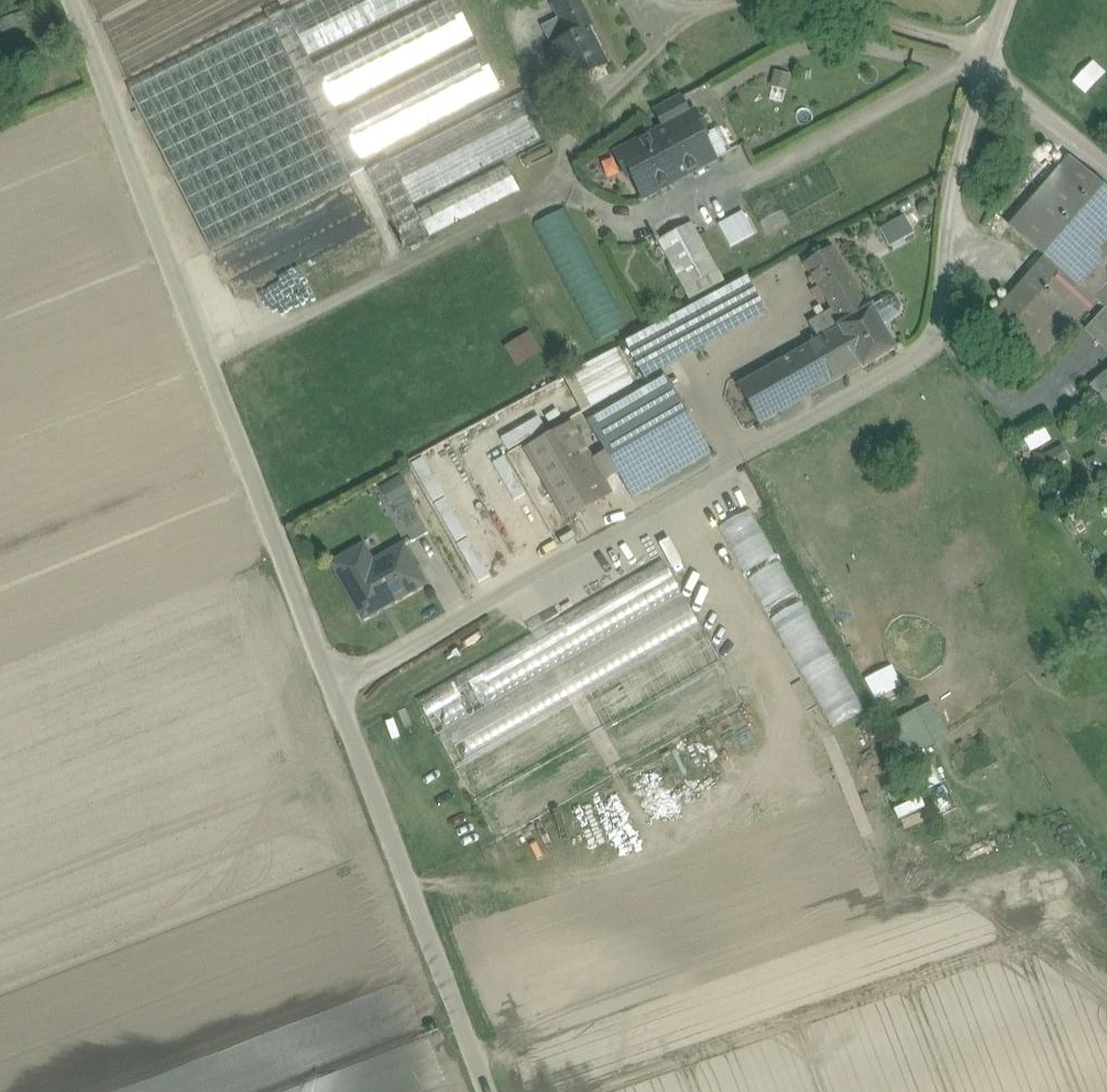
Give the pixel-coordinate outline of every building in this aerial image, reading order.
[(285,12),(308,58),(421,0),(309,0),(285,12)] [(312,65),(334,109),(473,38),(454,0),(440,0),(312,65)] [(552,3),(560,19),(581,8),(578,0),(559,0),(552,3)] [(560,19),(543,27),(572,85),(607,67),(588,29),(592,27),(581,8),(560,19)] [(285,12),(129,91),(210,249),(365,170),(360,161),(338,117),(334,109),(312,65),(308,58),(285,12)] [(477,46),(338,117),(360,161),(500,90),(477,46)] [(526,90),(389,160),(412,205),(549,136),(526,90)] [(680,98),(655,112),(664,130),(690,116),(680,98)] [(664,130),(655,135),(679,180),(714,162),(701,138),(705,136),(694,114),(690,116),(664,130)] [(655,135),(616,156),(627,177),(631,175),(644,199),(679,180),(655,135)] [(549,142),(518,157),(524,170),(555,154),(549,142)] [(412,205),(389,160),(367,171),(403,242),(400,243),(402,248),(405,246),(407,249),(519,192),(506,165),(415,211),(412,205)] [(1070,160),(1011,228),(1045,257),(1078,286),(1106,253),(1106,193),(1070,160)] [(565,208),(534,223),(592,340),(623,325),(565,208)] [(744,211),(717,224),(728,246),(755,234),(744,211)] [(907,215),(882,228),(891,246),(916,233),(907,215)] [(691,224),(658,241),(656,238),(653,239),(656,244),(658,242),(661,248),(657,250),(662,260),(667,258),(683,289),(717,271),(691,224)] [(870,310),(832,247),(804,264),(831,310),(841,327),(870,310)] [(1078,286),(1093,299),(1105,310),(1106,311),(1106,253),(1078,286)] [(1078,286),(1045,257),(987,324),(1020,352),(1078,286)] [(747,280),(626,345),(644,380),(766,314),(747,280)] [(1078,286),(1020,352),(1035,365),(1093,299),(1078,286)] [(831,310),(815,321),(824,338),(839,329),(839,328),(841,327),(831,310)] [(841,327),(839,328),(839,329),(824,338),(846,375),(862,366),(863,368),(894,350),(870,310),(841,327)] [(1105,310),(1086,331),(1106,350),(1106,311),(1105,310)] [(824,338),(738,387),(759,425),(846,375),(824,338)] [(615,351),(564,378),(582,413),(632,384),(615,351)] [(1090,388),(1106,406),(1106,373),(1090,388)] [(666,377),(588,422),(632,498),(710,453),(666,377)] [(564,378),(448,441),(512,554),(550,532),(507,456),(582,413),(564,378)] [(612,494),(572,425),(525,452),(565,521),(612,494)] [(1033,449),(1050,440),(1044,429),(1027,438),(1033,449)] [(448,441),(406,463),(470,577),(512,554),(448,441)] [(428,534),(410,503),(395,512),(412,543),(428,534)] [(756,507),(722,527),(835,727),(870,710),(756,507)] [(403,547),(360,571),(351,554),(332,565),(363,620),(424,585),(403,547)] [(669,557),(420,699),(499,839),(748,699),(669,557)] [(909,727),(886,738),(904,772),(925,762),(909,727)]
